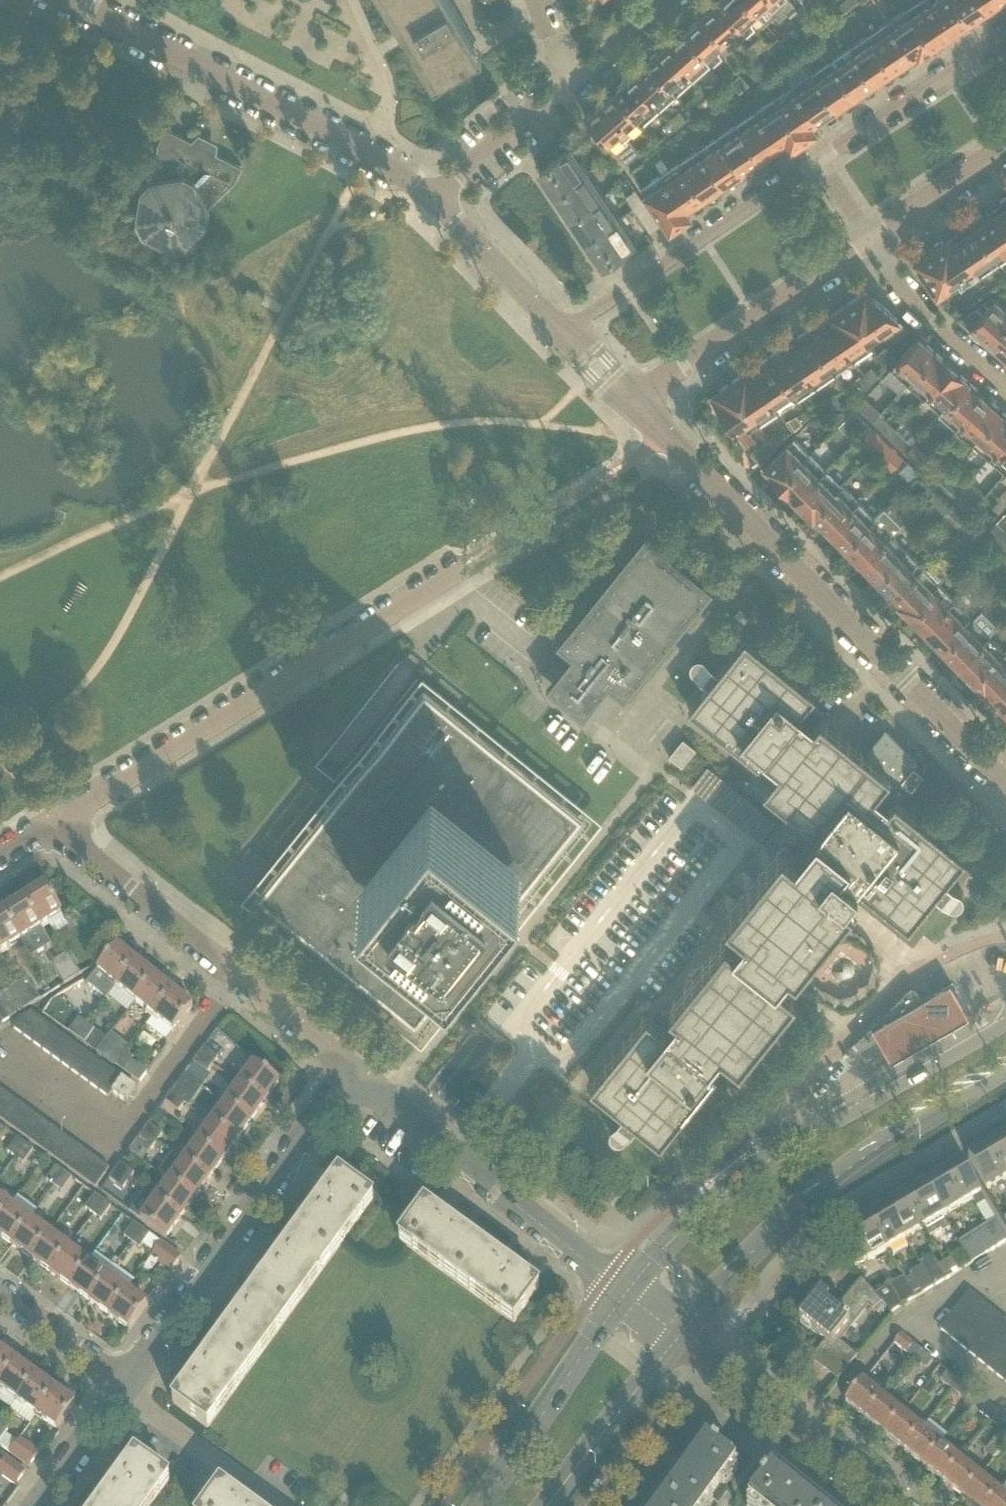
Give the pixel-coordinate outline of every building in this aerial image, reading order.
[(416,39),(439,78),(479,53),(447,0),(392,0),(412,32),(416,39)] [(757,12),(747,0),(720,0),(718,1),(747,33),(754,26),(750,22),(752,21),(749,19),(757,12)] [(757,12),(756,13),(766,23),(767,22),(775,15),(779,20),(780,20),(787,13),(775,0),(747,0),(757,12)] [(787,13),(794,6),(789,0),(775,0),(787,13)] [(838,5),(844,12),(846,10),(859,0),(845,0),(840,4),(838,5)] [(874,0),(867,5),(874,14),(880,10),(874,0)] [(907,8),(936,51),(944,45),(944,42),(954,36),(929,0),(920,0),(907,8)] [(954,36),(962,30),(965,31),(974,25),(957,0),(929,0),(954,36)] [(974,25),(982,20),(982,16),(991,10),(984,0),(957,0),(974,25)] [(991,10),(1000,4),(1004,5),(1005,4),(1005,0),(984,0),(991,10)] [(704,14),(702,16),(725,41),(731,47),(739,40),(747,33),(718,1),(712,7),(710,6),(703,11),(704,14)] [(907,8),(889,21),(916,61),(924,55),(927,56),(936,51),(907,8)] [(685,28),(684,29),(682,30),(706,57),(707,57),(713,63),(722,56),(718,51),(716,48),(725,41),(702,16),(699,15),(692,21),(693,25),(687,30),(685,28)] [(889,21),(870,34),(896,74),(898,73),(902,74),(908,70),(908,66),(916,61),(889,21)] [(845,26),(838,30),(843,38),(850,33),(845,26)] [(681,31),(672,39),(672,42),(664,48),(692,79),(710,64),(705,58),(706,58),(706,57),(682,30),(681,31)] [(870,34),(851,46),(878,86),(884,82),(888,83),(894,79),(894,75),(896,74),(870,34)] [(824,35),(818,39),(819,40),(824,47),(830,43),(826,37),(825,36),(824,35)] [(762,36),(755,42),(760,47),(760,48),(761,49),(768,43),(767,42),(762,36)] [(755,42),(747,50),(751,54),(752,56),(753,57),(761,49),(760,48),(760,47),(755,42)] [(851,46),(832,59),(859,99),(866,95),(869,96),(875,92),(876,88),(878,86),(851,46)] [(675,94),(692,79),(664,48),(660,52),(657,52),(646,62),(675,94)] [(832,59),(813,72),(840,112),(847,107),(851,108),(857,103),(857,101),(859,99),(832,59)] [(659,109),(675,94),(646,62),(639,68),(639,71),(631,78),(659,109)] [(784,62),(779,65),(787,76),(792,72),(784,62)] [(779,65),(775,69),(782,79),(787,76),(779,65)] [(813,72),(794,84),(821,124),(828,120),(832,120),(837,117),(838,113),(840,112),(813,72)] [(740,75),(730,83),(739,93),(749,84),(740,75)] [(642,124),(659,109),(631,78),(627,82),(624,82),(614,91),(642,124)] [(794,84),(776,97),(804,139),(817,131),(815,128),(821,124),(794,84)] [(704,86),(700,89),(702,91),(710,100),(719,92),(713,85),(704,86)] [(614,91),(585,117),(596,129),(619,155),(627,163),(628,165),(640,154),(639,153),(638,152),(626,138),(642,124),(614,91)] [(702,91),(694,99),(702,108),(710,100),(702,91)] [(743,94),(736,99),(741,106),(748,101),(743,94)] [(776,97),(756,110),(783,150),(790,145),(792,148),(804,139),(776,97)] [(756,110),(737,122),(764,163),(766,162),(770,163),(776,159),(776,155),(783,150),(756,110)] [(679,112),(670,120),(676,126),(677,128),(686,120),(679,112)] [(670,120),(662,128),(668,134),(676,126),(670,120)] [(693,121),(685,127),(688,133),(697,126),(693,122),(693,121)] [(737,122),(718,135),(745,176),(747,174),(751,175),(756,171),(757,167),(764,163),(737,122)] [(141,189),(136,214),(135,215),(135,217),(135,219),(136,221),(136,222),(136,223),(141,232),(142,234),(144,235),(167,247),(169,247),(170,247),(173,247),(182,246),(183,245),(187,243),(206,224),(206,223),(209,209),(208,208),(208,207),(232,183),(233,184),(241,167),(215,154),(216,152),(215,151),(214,153),(209,150),(210,145),(202,141),(198,145),(193,142),(194,141),(193,140),(192,142),(165,128),(157,145),(158,146),(153,179),(150,180),(141,189)] [(587,137),(610,162),(619,155),(596,129),(587,137)] [(718,135),(699,148),(726,188),(728,187),(732,188),(737,184),(738,180),(745,176),(718,135)] [(699,148),(680,161),(707,201),(709,200),(713,200),(719,196),(719,193),(726,188),(699,148)] [(540,169),(556,193),(586,173),(570,149),(540,169)] [(656,149),(648,154),(654,163),(662,157),(656,149)] [(645,156),(641,159),(647,167),(654,163),(648,154),(645,156)] [(618,171),(627,163),(619,155),(610,162),(618,171)] [(680,161),(661,173),(688,214),(695,209),(699,210),(705,206),(705,202),(707,201),(680,161)] [(556,193),(572,216),(602,196),(586,173),(556,193)] [(688,214),(661,173),(641,187),(670,229),(690,216),(688,214)] [(625,196),(634,209),(644,202),(636,189),(625,196)] [(572,216),(587,240),(617,220),(602,196),(572,216)] [(992,210),(1005,231),(1005,197),(1002,200),(1001,204),(992,210)] [(644,202),(634,209),(649,232),(659,225),(644,202)] [(971,220),(1000,263),(1005,259),(1005,231),(992,210),(983,216),(979,215),(971,220)] [(617,220),(587,240),(603,264),(633,244),(617,220)] [(963,229),(953,236),(980,276),(1000,263),(971,220),(963,226),(963,229)] [(940,241),(933,246),(962,288),(980,276),(953,236),(944,242),(940,241)] [(962,288),(933,246),(921,254),(920,258),(915,261),(938,295),(957,282),(961,289),(962,288)] [(995,278),(986,284),(990,291),(1000,284),(995,278)] [(986,284),(978,290),(983,296),(990,291),(986,284)] [(264,296),(248,287),(243,296),(260,305),(264,296)] [(863,293),(843,306),(872,349),(873,348),(869,341),(881,333),(886,342),(907,328),(869,294),(863,293)] [(989,343),(1005,323),(1005,307),(1005,308),(995,300),(994,301),(991,298),(959,320),(978,337),(981,336),(989,343)] [(953,305),(947,310),(954,315),(954,316),(960,312),(953,305)] [(831,318),(827,321),(854,361),(872,349),(843,306),(830,316),(831,318)] [(814,326),(806,331),(835,374),(854,361),(827,321),(819,327),(814,326)] [(1004,360),(1005,358),(1005,323),(989,343),(996,350),(996,353),(1004,360)] [(798,341),(790,346),(816,386),(835,374),(806,331),(798,337),(798,341)] [(918,337),(882,378),(899,393),(907,384),(935,352),(918,337)] [(776,351),(768,357),(797,399),(816,386),(790,346),(781,352),(776,351)] [(888,346),(877,353),(886,367),(894,356),(888,346)] [(907,384),(924,399),(924,398),(952,367),(935,352),(907,384)] [(760,366),(751,373),(778,412),(797,399),(768,357),(760,363),(760,366)] [(952,367),(924,398),(941,413),(969,382),(952,367)] [(872,370),(864,375),(864,376),(870,384),(876,377),(872,370)] [(745,373),(730,383),(759,425),(778,412),(751,373),(747,375),(745,373)] [(864,375),(856,381),(863,391),(870,384),(864,376),(864,375)] [(939,415),(955,430),(983,398),(977,392),(977,389),(969,382),(941,413),(939,415)] [(759,425),(730,383),(714,394),(716,397),(713,399),(723,414),(720,417),(726,425),(729,423),(744,446),(754,439),(749,431),(759,425)] [(836,395),(827,401),(832,408),(843,405),(836,395)] [(825,398),(817,401),(818,403),(819,404),(823,411),(832,408),(827,401),(825,398)] [(864,398),(857,407),(873,421),(881,413),(864,398)] [(955,430),(972,444),(1001,411),(992,403),(990,403),(983,398),(955,430)] [(846,411),(836,413),(839,426),(852,413),(846,411)] [(988,459),(1005,439),(1005,415),(1001,411),(972,444),(988,459)] [(788,420),(786,422),(793,432),(802,423),(796,415),(788,420)] [(858,415),(849,425),(861,437),(871,428),(858,415)] [(879,427),(878,427),(888,437),(889,436),(895,430),(885,420),(884,421),(883,422),(879,426),(879,427)] [(889,436),(888,437),(905,453),(911,446),(895,430),(889,436)] [(775,434),(768,440),(774,449),(781,443),(775,434)] [(762,468),(778,484),(809,454),(793,438),(762,468)] [(1005,473),(1005,472),(1005,439),(988,459),(1005,473)] [(768,440),(750,452),(760,464),(774,449),(768,440)] [(911,446),(905,453),(913,461),(917,465),(926,456),(914,444),(911,446)] [(778,484),(794,501),(825,470),(809,454),(778,484)] [(930,460),(921,469),(936,483),(945,474),(930,460)] [(908,462),(899,472),(910,483),(919,474),(920,473),(919,472),(908,462)] [(794,501),(810,517),(841,486),(841,485),(840,486),(825,470),(794,501)] [(945,474),(936,483),(944,491),(953,482),(945,474)] [(821,525),(827,532),(857,502),(841,486),(810,517),(816,524),(821,525)] [(993,509),(998,514),(1005,505),(1005,489),(999,496),(1002,498),(993,509)] [(936,491),(928,500),(942,513),(944,511),(949,505),(950,504),(936,491)] [(965,494),(957,504),(959,505),(968,514),(977,505),(965,494)] [(842,547),(843,548),(873,519),(857,502),(827,532),(834,538),(835,542),(838,546),(842,547)] [(944,511),(942,513),(957,527),(965,518),(950,504),(949,505),(944,511)] [(853,558),(859,564),(889,535),(900,524),(884,508),(873,519),(843,548),(845,549),(846,553),(849,556),(853,558)] [(995,522),(985,533),(1003,548),(1004,547),(1005,544),(1005,532),(995,522)] [(972,526),(963,536),(974,546),(983,537),(972,526)] [(874,579),(875,580),(905,551),(889,535),(859,564),(865,570),(866,575),(869,578),(874,579)] [(573,653),(547,686),(583,715),(610,682),(623,692),(706,589),(646,541),(563,645),(573,653)] [(884,590),(891,597),(921,568),(905,551),(875,580),(876,581),(877,586),(880,589),(884,590)] [(997,559),(1005,566),(1005,558),(1002,554),(997,559)] [(921,568),(891,597),(897,603),(898,607),(901,610),(905,611),(907,614),(938,584),(949,573),(932,557),(921,568)] [(997,559),(991,565),(1004,578),(1005,576),(1005,566),(997,559)] [(963,575),(955,583),(963,591),(971,583),(963,575)] [(916,623),(923,630),(953,600),(938,584),(907,614),(908,614),(909,618),(912,621),(916,623)] [(940,647),(942,649),(966,625),(965,623),(964,622),(969,616),(953,600),(923,630),(929,636),(930,640),(933,643),(937,644),(940,647)] [(748,618),(737,610),(726,624),(736,632),(748,618)] [(956,635),(942,649),(943,650),(944,654),(947,657),(951,658),(958,665),(988,636),(997,626),(982,610),(972,620),(967,625),(966,625),(956,635)] [(972,680),(973,681),(1003,652),(988,636),(958,665),(964,672),(965,676),(968,679),(972,680)] [(923,775),(914,767),(916,763),(893,744),(894,743),(894,741),(893,740),(893,739),(892,738),(891,737),(890,736),(889,735),(888,735),(887,735),(884,735),(882,736),(881,737),(880,738),(879,739),(879,741),(879,742),(879,743),(879,744),(879,745),(869,758),(820,718),(814,726),(800,714),(815,696),(744,639),(718,672),(704,660),(702,659),(700,659),(699,658),(696,659),(695,659),(694,660),(693,661),(692,662),(690,664),(690,665),(690,667),(690,668),(690,669),(690,671),(691,672),(692,674),(693,675),(707,686),(688,709),(758,766),(764,759),(778,770),(763,788),(815,831),(795,855),(782,845),(725,915),(744,930),(733,944),(726,938),(668,1008),(676,1014),(665,1028),(646,1013),(589,1083),(622,1110),(611,1124),(610,1125),(609,1127),(609,1128),(609,1130),(609,1131),(610,1134),(611,1135),(612,1136),(613,1137),(615,1138),(617,1138),(618,1139),(620,1138),(622,1138),(623,1137),(625,1135),(636,1121),(660,1140),(717,1070),(709,1064),(720,1050),(739,1065),(796,995),(777,980),(788,966),(795,972),(833,926),(850,924),(853,921),(851,903),(852,902),(845,896),(856,882),(908,924),(934,892),(948,903),(951,904),(953,905),(955,905),(956,905),(958,904),(959,904),(960,903),(961,902),(962,901),(963,899),(963,898),(963,896),(963,895),(963,894),(962,892),(962,891),(960,889),(946,877),(965,854),(901,802),(923,775)] [(990,698),(1005,682),(1005,649),(1003,652),(973,681),(975,683),(976,687),(979,690),(983,691),(990,698)] [(1005,714),(1005,713),(1005,682),(990,698),(996,704),(997,708),(1000,712),(1004,713),(1005,714)] [(260,896),(413,1020),(460,962),(466,954),(468,956),(489,931),(497,937),(514,917),(505,910),(526,885),(524,883),(536,868),(577,818),(425,694),(260,896)] [(682,739),(668,756),(681,767),(682,767),(696,749),(682,739)] [(735,819),(751,799),(708,765),(692,785),(735,819)] [(45,888),(25,900),(41,926),(61,914),(45,888)] [(25,900),(4,913),(20,939),(27,935),(41,957),(55,949),(41,926),(25,900)] [(0,916),(0,952),(20,939),(4,913),(0,916)] [(105,999),(116,985),(136,961),(117,946),(86,984),(105,999)] [(67,952),(59,957),(72,978),(80,973),(67,952)] [(72,978),(59,957),(51,962),(64,983),(72,978)] [(116,985),(135,1000),(154,976),(136,961),(116,985)] [(135,1000),(154,1015),(173,991),(154,976),(135,1000)] [(27,978),(18,983),(31,1004),(40,999),(27,978)] [(31,1004),(18,983),(10,988),(23,1009),(31,1004)] [(950,984),(874,1028),(892,1059),(968,1016),(950,984)] [(855,1042),(859,1049),(860,1048),(919,1014),(923,1001),(915,988),(914,987),(913,987),(911,987),(910,987),(909,988),(909,989),(855,1042)] [(154,1015),(146,1025),(165,1040),(173,1031),(192,1006),(173,991),(165,1001),(154,1015)] [(0,1007),(0,1018),(2,1022),(10,1017),(2,1005),(0,1007)] [(13,1028),(23,1035),(37,1016),(30,1011),(19,1018),(13,1028)] [(23,1035),(32,1042),(46,1023),(37,1016),(23,1035)] [(68,1030),(77,1036),(86,1023),(78,1017),(68,1030)] [(32,1042),(42,1048),(56,1029),(46,1023),(32,1042)] [(86,1023),(77,1036),(86,1043),(95,1030),(86,1023)] [(42,1048),(51,1055),(65,1036),(56,1029),(42,1048)] [(95,1030),(86,1043),(96,1051),(106,1038),(95,1030)] [(51,1055),(61,1062),(75,1043),(65,1036),(51,1055)] [(61,1062),(70,1069),(84,1050),(75,1043),(61,1062)] [(107,1060),(115,1066),(125,1052),(117,1046),(107,1060)] [(205,1046),(199,1054),(212,1064),(218,1056),(205,1046)] [(70,1069),(80,1076),(94,1057),(84,1050),(70,1069)] [(125,1052),(115,1066),(138,1083),(146,1072),(131,1060),(133,1057),(125,1052)] [(212,1064),(199,1054),(194,1062),(207,1071),(212,1064)] [(80,1076),(89,1083),(103,1064),(94,1057),(80,1076)] [(207,1071),(194,1062),(185,1073),(203,1086),(211,1075),(207,1071)] [(89,1083),(99,1090),(113,1071),(103,1064),(89,1083)] [(254,1064),(240,1083),(265,1101),(279,1082),(254,1064)] [(108,1097),(112,1092),(122,1078),(113,1071),(99,1090),(108,1097)] [(171,1093),(184,1102),(189,1106),(203,1086),(185,1073),(171,1093)] [(234,1092),(226,1103),(251,1121),(265,1101),(240,1083),(230,1076),(224,1084),(234,1092)] [(122,1078),(112,1092),(125,1101),(135,1087),(122,1078)] [(0,1118),(14,1099),(5,1092),(0,1099),(0,1118)] [(184,1102),(171,1093),(165,1101),(179,1110),(184,1102)] [(218,1097),(204,1117),(212,1122),(237,1140),(251,1121),(226,1103),(218,1097)] [(0,1118),(10,1125),(24,1106),(14,1099),(0,1118)] [(10,1125),(19,1132),(33,1112),(24,1106),(10,1125)] [(19,1132),(29,1139),(43,1119),(33,1112),(19,1132)] [(29,1139),(38,1146),(52,1126),(43,1119),(29,1139)] [(212,1122),(198,1141),(223,1160),(237,1140),(212,1122)] [(149,1123),(143,1132),(156,1142),(162,1133),(149,1123)] [(38,1146),(48,1152),(62,1133),(52,1126),(38,1146)] [(156,1142),(143,1132),(137,1140),(151,1149),(156,1142)] [(48,1152),(57,1159),(71,1140),(62,1133),(48,1152)] [(1005,1179),(1005,1137),(987,1148),(1005,1179)] [(8,1152),(16,1158),(25,1145),(17,1139),(8,1152)] [(57,1159),(67,1166),(81,1147),(71,1140),(57,1159)] [(151,1149),(137,1140),(129,1150),(143,1160),(151,1149)] [(185,1150),(179,1159),(208,1180),(223,1160),(198,1141),(189,1153),(185,1150)] [(25,1145),(16,1158),(24,1164),(33,1151),(25,1145)] [(67,1166),(76,1173),(90,1154),(81,1147),(67,1166)] [(986,1190),(1005,1179),(987,1148),(968,1159),(986,1190)] [(76,1173),(85,1180),(100,1161),(90,1154),(76,1173)] [(172,1154),(158,1172),(169,1180),(169,1181),(194,1199),(208,1180),(179,1159),(172,1154)] [(100,1161),(85,1180),(95,1187),(109,1167),(100,1161)] [(120,1162),(115,1170),(128,1180),(134,1172),(120,1162)] [(962,1163),(943,1174),(961,1205),(972,1199),(977,1207),(985,1202),(962,1163)] [(46,1180),(55,1186),(64,1173),(56,1167),(46,1180)] [(128,1180),(115,1170),(109,1178),(123,1188),(128,1180)] [(64,1173),(55,1186),(63,1192),(72,1179),(64,1173)] [(943,1174),(924,1185),(943,1216),(961,1205),(943,1174)] [(372,1200),(339,1176),(297,1233),(331,1257),(372,1200)] [(169,1181),(155,1200),(180,1218),(194,1199),(169,1181)] [(602,1197),(612,1205),(624,1191),(613,1183),(602,1197)] [(924,1185),(905,1197),(924,1227),(930,1236),(937,1232),(941,1229),(943,1232),(949,1228),(943,1216),(924,1185)] [(143,1192),(129,1212),(140,1220),(149,1227),(166,1238),(180,1218),(155,1200),(143,1192)] [(85,1209),(94,1215),(103,1201),(95,1195),(85,1209)] [(12,1244),(31,1219),(37,1210),(17,1196),(11,1205),(0,1219),(0,1235),(12,1244)] [(11,1205),(0,1197),(0,1219),(11,1205)] [(905,1197),(887,1208),(906,1238),(924,1227),(905,1197)] [(103,1201),(94,1215),(102,1220),(111,1207),(103,1201)] [(400,1239),(457,1281),(481,1247),(424,1206),(400,1239)] [(887,1208),(868,1219),(887,1249),(906,1238),(887,1208)] [(12,1244),(32,1258),(50,1233),(31,1219),(12,1244)] [(868,1261),(887,1249),(868,1219),(849,1230),(852,1235),(841,1241),(855,1265),(866,1259),(868,1261)] [(977,1230),(990,1251),(1005,1241),(1005,1237),(995,1219),(977,1230)] [(124,1237),(132,1243),(141,1229),(134,1224),(124,1237)] [(141,1229),(132,1243),(141,1249),(150,1235),(141,1229)] [(972,1233),(958,1242),(971,1263),(972,1263),(990,1251),(977,1230),(972,1233)] [(32,1258),(51,1273),(69,1248),(50,1233),(32,1258)] [(331,1257),(297,1233),(256,1290),(290,1314),(331,1257)] [(158,1262),(171,1271),(180,1257),(160,1243),(151,1256),(151,1257),(158,1262)] [(514,1322),(538,1288),(481,1247),(457,1281),(514,1322)] [(51,1273),(72,1288),(90,1263),(69,1248),(51,1273)] [(97,1253),(90,1263),(108,1276),(115,1266),(97,1253)] [(932,1255),(919,1262),(922,1265),(934,1286),(953,1275),(951,1271),(945,1261),(938,1265),(932,1255)] [(151,1257),(144,1267),(151,1272),(158,1262),(151,1257)] [(951,1257),(945,1261),(951,1271),(957,1267),(951,1257)] [(72,1288),(90,1301),(108,1276),(90,1263),(72,1288)] [(913,1279),(907,1283),(914,1294),(920,1290),(922,1294),(934,1286),(922,1265),(909,1273),(913,1279)] [(90,1301),(110,1315),(127,1290),(135,1279),(115,1266),(108,1276),(90,1301)] [(889,1285),(874,1294),(882,1303),(891,1313),(902,1306),(916,1297),(914,1294),(907,1283),(903,1276),(889,1285)] [(882,1303),(874,1294),(861,1278),(838,1308),(821,1294),(799,1321),(825,1341),(810,1360),(838,1382),(857,1357),(841,1343),(868,1308),(873,1311),(882,1303)] [(127,1290),(110,1315),(128,1329),(147,1304),(127,1290)] [(256,1290),(215,1347),(248,1371),(290,1314),(256,1290)] [(969,1291),(954,1310),(964,1318),(979,1299),(969,1291)] [(964,1318),(973,1325),(988,1307),(979,1299),(964,1318)] [(973,1325),(982,1333),(997,1314),(988,1307),(973,1325)] [(939,1329),(949,1336),(964,1318),(954,1310),(939,1329)] [(992,1340),(1005,1323),(1005,1321),(997,1314),(982,1333),(992,1340)] [(949,1336),(958,1344),(973,1325),(964,1318),(949,1336)] [(1001,1348),(1005,1342),(1005,1323),(992,1340),(1001,1348)] [(958,1344),(967,1351),(982,1333),(973,1325),(958,1344)] [(967,1351),(977,1359),(992,1340),(982,1333),(967,1351)] [(900,1334),(894,1343),(906,1353),(913,1345),(900,1334)] [(977,1359),(986,1367),(1001,1348),(992,1340),(977,1359)] [(248,1371),(215,1347),(173,1404),(207,1428),(248,1371)] [(995,1374),(1005,1361),(1005,1352),(1001,1348),(986,1367),(995,1374)] [(16,1360),(0,1349),(0,1382),(16,1360)] [(933,1361),(920,1350),(914,1358),(926,1369),(933,1361)] [(17,1400),(35,1375),(16,1360),(0,1382),(0,1387),(17,1400)] [(1005,1382),(1005,1380),(1005,1361),(995,1374),(1005,1382)] [(928,1395),(941,1378),(935,1372),(921,1389),(928,1395)] [(940,1380),(953,1391),(960,1383),(947,1372),(940,1380)] [(29,1424),(37,1414),(55,1389),(35,1375),(17,1400),(10,1410),(29,1424)] [(845,1404),(865,1420),(882,1398),(863,1383),(845,1404)] [(960,1383),(953,1391),(965,1400),(972,1392),(960,1383)] [(55,1389),(37,1414),(56,1428),(74,1403),(55,1389)] [(865,1420),(885,1436),(902,1414),(882,1398),(865,1420)] [(979,1411),(992,1422),(999,1414),(986,1403),(979,1411)] [(885,1436),(905,1451),(922,1430),(902,1414),(885,1436)] [(992,1422),(1004,1432),(1005,1429),(1005,1420),(999,1414),(992,1422)] [(922,1430),(905,1451),(924,1467),(941,1446),(949,1436),(929,1420),(922,1430)] [(8,1452),(29,1467),(38,1453),(18,1438),(8,1452)] [(661,1495),(677,1505),(704,1505),(736,1463),(718,1450),(719,1449),(714,1445),(712,1446),(702,1439),(661,1495)] [(924,1467),(943,1483),(961,1461),(941,1446),(924,1467)] [(15,1486),(25,1472),(5,1457),(0,1464),(0,1475),(15,1486)] [(99,1505),(150,1505),(168,1481),(135,1457),(99,1505)] [(943,1483),(963,1498),(980,1477),(961,1461),(943,1483)] [(750,1505),(817,1505),(774,1472),(766,1482),(765,1481),(761,1487),(762,1488),(748,1505),(750,1505)] [(972,1505),(989,1505),(1000,1493),(980,1477),(963,1498),(972,1505)] [(220,1487),(206,1505),(246,1505),(220,1487)] [(989,1505),(1005,1505),(1005,1498),(1000,1493),(989,1505)] [(653,1505),(677,1505),(661,1495),(653,1505)]
